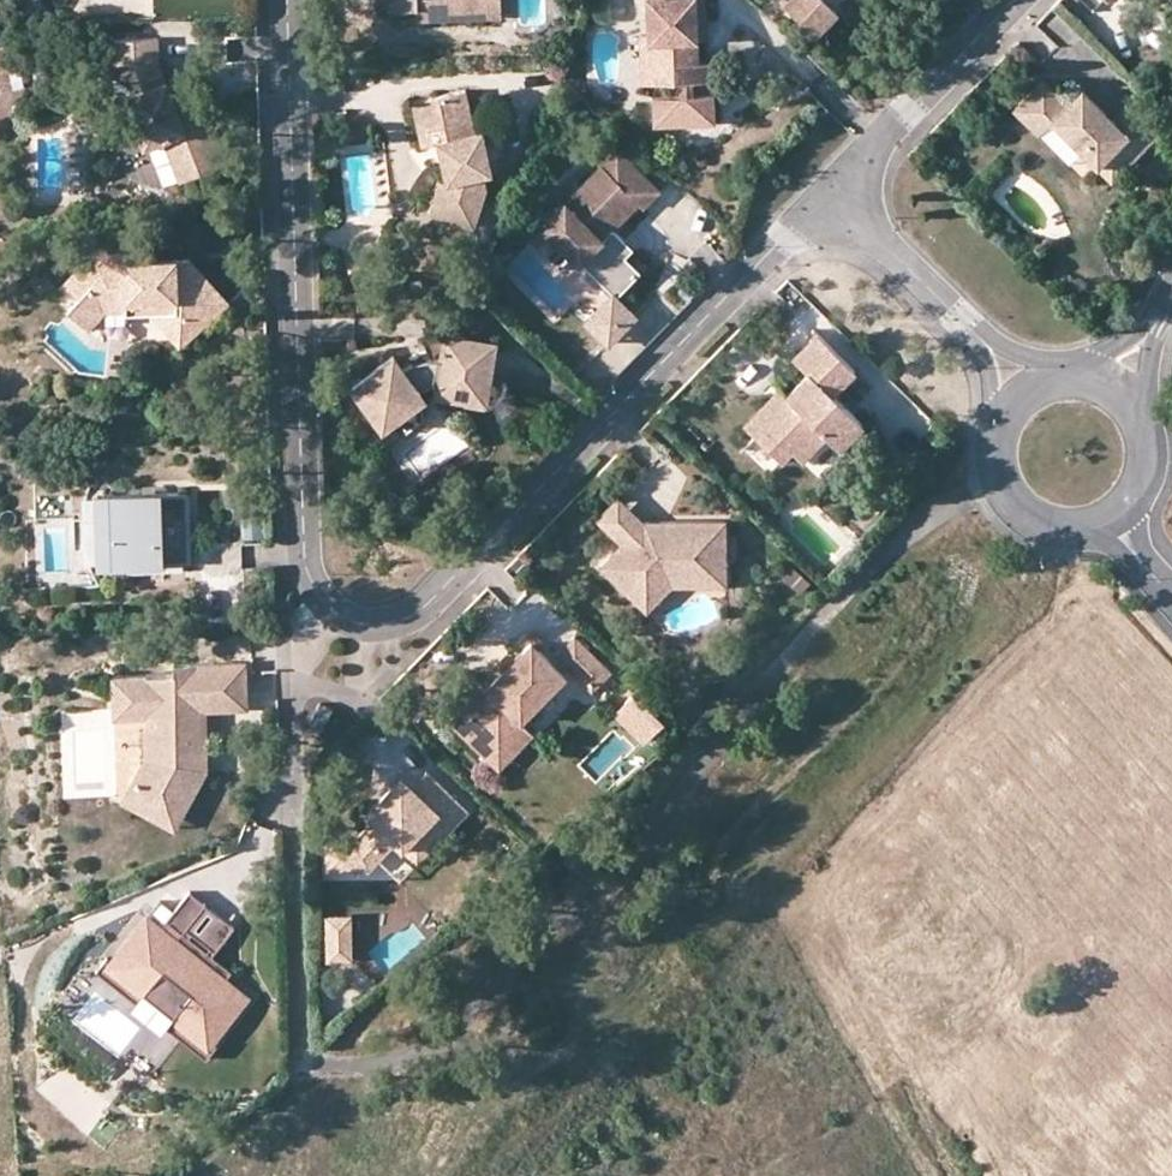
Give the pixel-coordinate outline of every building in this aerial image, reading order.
[(389,8),(418,7),(417,2),(450,1),(450,9),(501,7),(501,0),(389,0),(389,8)] [(648,32),(649,65),(663,64),(697,63),(696,38),(695,18),(704,17),(704,0),(646,0),(648,32)] [(783,4),(813,34),(836,11),(825,0),(787,0),(783,4)] [(501,15),(501,7),(450,9),(450,1),(417,2),(418,7),(418,18),(501,15)] [(1104,2),(1086,19),(1109,42),(1127,26),(1104,2)] [(705,38),(704,17),(695,18),(696,38),(705,38)] [(664,80),(663,64),(649,65),(648,32),(638,32),(641,81),(664,80)] [(133,92),(152,143),(164,139),(179,180),(227,162),(204,101),(188,107),(178,82),(168,86),(159,62),(158,37),(109,39),(110,63),(134,62),(144,88),(133,92)] [(706,62),(697,63),(663,64),(664,80),(679,80),(679,95),(651,96),(652,124),(712,121),(711,93),(692,94),(692,79),(707,79),(706,62)] [(1126,103),(1112,118),(1082,89),(1067,104),(1042,81),(1014,109),(1039,133),(1052,119),(1097,164),(1112,149),(1127,163),(1156,133),(1126,103)] [(423,98),(429,128),(440,125),(443,139),(437,140),(446,178),(438,180),(429,211),(473,225),(486,186),(483,171),(490,170),(481,129),(474,131),(465,89),(423,98)] [(144,147),(152,143),(133,92),(125,95),(144,147)] [(432,142),(429,128),(423,98),(411,100),(421,145),(432,142)] [(1112,178),(1127,163),(1112,149),(1097,164),(1112,178)] [(616,150),(542,228),(579,263),(580,262),(602,239),(595,233),(602,226),(609,232),(637,203),(642,207),(659,190),(616,150)] [(624,240),(613,228),(609,232),(602,226),(595,233),(602,239),(580,262),(613,293),(616,296),(640,271),(624,256),(616,248),(624,240)] [(632,247),(624,240),(616,248),(624,256),(632,247)] [(154,251),(124,252),(125,263),(154,262),(154,251)] [(125,263),(124,252),(92,253),(65,284),(80,298),(68,312),(89,330),(105,312),(126,311),(126,316),(150,315),(152,315),(183,314),(186,318),(216,290),(189,261),(154,262),(125,263)] [(229,304),(216,290),(186,318),(183,314),(152,315),(150,315),(181,348),(229,304)] [(613,293),(586,321),(609,342),(635,315),(616,296),(613,293)] [(461,345),(463,336),(441,332),(437,357),(424,357),(423,357),(420,357),(418,358),(416,358),(415,359),(412,360),(401,366),(391,353),(350,383),(380,425),(422,395),(415,385),(424,381),(433,381),(431,393),(452,396),(454,385),(484,390),(491,350),(461,345)] [(752,423),(747,429),(753,435),(778,459),(788,448),(799,459),(823,434),(835,446),(859,422),(829,393),(853,369),(815,332),(790,356),(806,372),(785,394),(777,386),(747,418),(752,423)] [(492,341),(463,336),(461,345),(491,350),(492,341)] [(409,348),(412,360),(415,359),(416,358),(418,358),(420,357),(423,357),(424,357),(421,345),(409,348)] [(482,401),(484,390),(454,385),(452,396),(482,401)] [(741,423),(747,429),(752,423),(747,418),(741,423)] [(823,434),(799,459),(819,478),(843,454),(835,446),(823,434)] [(766,471),(778,459),(753,435),(741,447),(766,471)] [(109,516),(110,562),(188,560),(186,492),(97,495),(97,511),(103,516),(109,516)] [(622,543),(643,522),(617,497),(596,518),(622,543)] [(99,563),(110,562),(109,516),(103,516),(97,511),(99,563)] [(650,521),(643,522),(622,543),(600,566),(631,596),(643,584),(651,592),(667,575),(696,575),(696,569),(725,569),(724,520),(659,521),(659,530),(650,530),(650,521)] [(659,521),(650,521),(650,530),(659,530),(659,521)] [(667,575),(651,592),(643,584),(631,596),(646,610),(671,585),(725,584),(725,569),(696,569),(696,575),(667,575)] [(808,584),(794,570),(785,579),(799,592),(808,584)] [(574,636),(556,654),(583,681),(588,677),(596,685),(610,671),(574,636)] [(564,675),(530,641),(515,658),(502,670),(486,687),(468,705),(456,692),(438,710),(491,762),(514,738),(508,732),(519,720),(564,675)] [(502,670),(515,658),(506,649),(494,662),(502,670)] [(197,708),(204,708),(245,707),(244,662),(189,664),(189,674),(172,675),(124,676),(125,717),(158,716),(158,725),(145,725),(146,757),(131,784),(164,803),(173,786),(191,797),(206,770),(204,724),(198,725),(197,708)] [(189,674),(189,664),(172,664),(172,675),(189,674)] [(125,717),(124,676),(112,677),(113,717),(125,717)] [(332,709),(319,702),(308,724),(322,730),(332,709)] [(661,716),(653,709),(638,726),(645,733),(661,716)] [(508,732),(514,738),(491,762),(498,768),(533,733),(519,720),(508,732)] [(388,783),(391,786),(411,786),(414,782),(401,769),(388,783)] [(411,786),(391,786),(365,812),(374,821),(356,839),(326,840),(327,870),(370,868),(396,841),(408,841),(419,830),(434,845),(467,811),(426,770),(414,782),(411,786)] [(174,828),(191,797),(173,786),(164,803),(131,784),(122,800),(174,828)] [(417,862),(434,845),(419,830),(408,841),(396,841),(417,862)] [(179,934),(203,904),(186,891),(163,921),(179,934)] [(216,975),(218,977),(223,971),(194,947),(218,917),(203,904),(179,934),(163,921),(157,928),(175,942),(204,966),(198,974),(210,983),(216,975)] [(324,915),(325,962),(349,962),(347,914),(324,915)] [(210,983),(198,974),(204,966),(175,942),(157,928),(145,918),(107,965),(139,990),(144,994),(152,993),(171,1008),(172,1016),(207,1045),(244,998),(216,975),(210,983)] [(174,1019),(172,1016),(171,1008),(152,993),(144,994),(139,990),(128,1004),(163,1032),(174,1019)]
